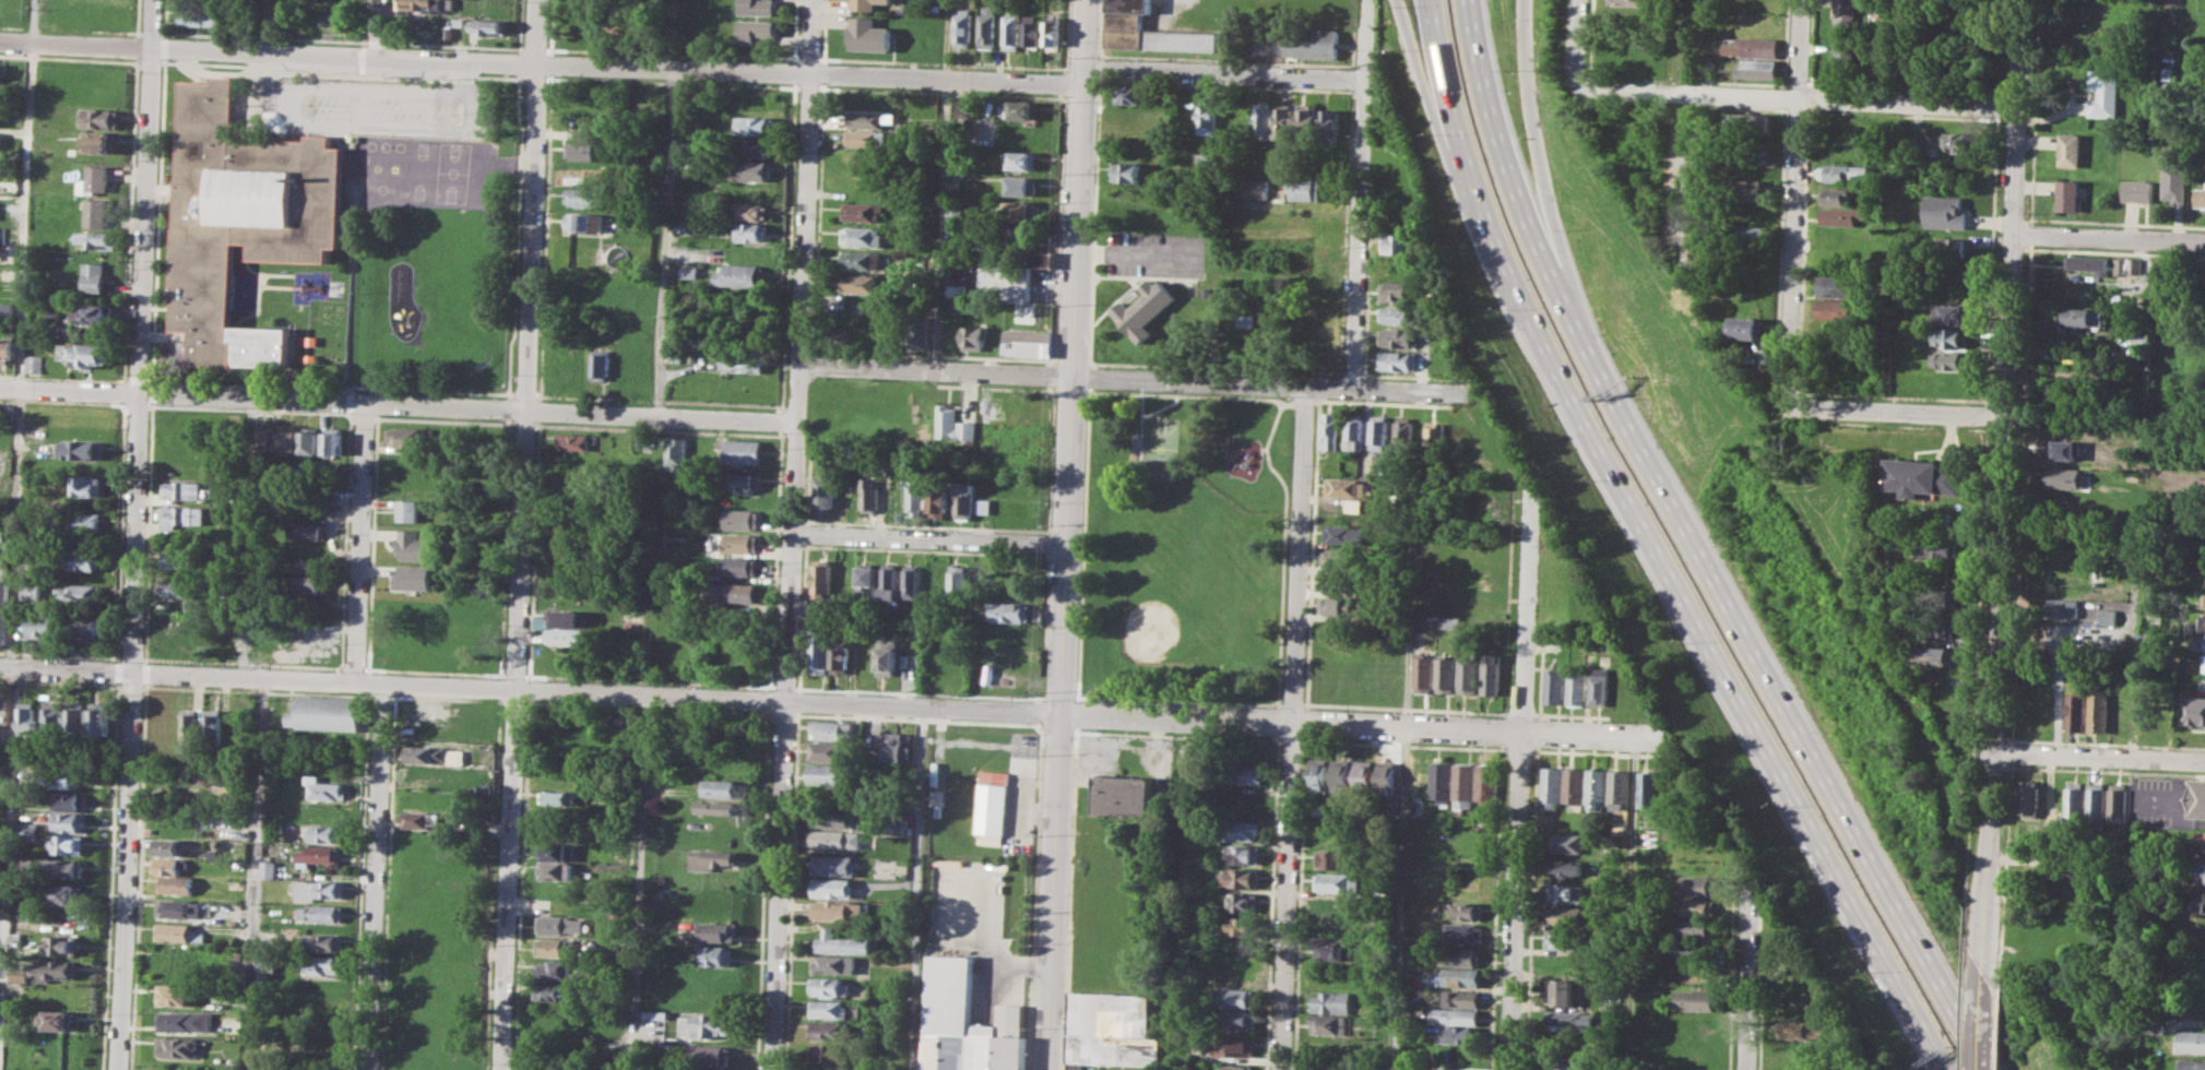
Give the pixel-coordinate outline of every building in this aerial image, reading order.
[(400,10),(400,0),(446,0),(446,12),(400,10)] [(739,13),(740,0),(775,0),(775,15),(739,13)] [(850,9),(850,0),(892,0),(892,3),(876,2),(875,10),(850,9)] [(1104,48),(1106,0),(1150,0),(1149,13),(1142,12),(1141,29),(1219,33),(1218,52),(1104,48)] [(1834,27),(1835,0),(1854,0),(1853,27),(1834,27)] [(977,14),(985,15),(985,3),(996,3),(995,49),(976,49),(977,14)] [(955,12),(961,12),(961,7),(972,7),(971,47),(953,47),(955,12)] [(181,8),(228,9),(227,26),(180,24),(181,8)] [(1004,14),(1020,14),(1019,49),(1003,48),(1004,14)] [(850,15),(875,17),(875,26),(889,27),(888,51),(847,49),(850,15)] [(1024,15),(1041,15),(1040,50),(1023,49),(1024,15)] [(1044,16),(1060,16),(1059,50),(1043,49),(1044,16)] [(473,19),(507,20),(507,35),(472,34),(473,19)] [(738,20),(775,21),(774,37),(768,37),(768,45),(738,44),(738,20)] [(1287,25),(1340,29),(1338,59),(1284,56),(1287,25)] [(1723,55),(1724,43),(1736,43),(1736,36),(1778,38),(1777,57),(1723,55)] [(1834,40),(1856,41),(1854,74),(1833,73),(1834,40)] [(1742,58),(1779,60),(1778,81),(1735,79),(1735,63),(1742,64),(1742,58)] [(2166,68),(2176,68),(2176,80),(2166,80),(2166,68)] [(2091,70),(2119,70),(2118,117),(2089,116),(2090,97),(2099,98),(2099,90),(2090,90),(2091,70)] [(173,329),(181,81),(214,82),(214,75),(238,76),(236,138),(307,140),(307,132),(334,133),(334,146),(348,148),(345,226),(343,248),(331,248),(330,263),(249,261),(249,242),(241,242),(234,242),(230,322),(230,326),(291,329),(291,335),(289,367),(190,362),(192,330),(173,329)] [(1115,84),(1145,85),(1143,103),(1115,102),(1115,84)] [(955,98),(969,99),(969,115),(953,115),(955,98)] [(1199,98),(1216,99),(1216,133),(1198,133),(1199,98)] [(1005,100),(1040,102),(1039,119),(1005,118),(1005,100)] [(1254,102),(1272,103),(1271,139),(1253,139),(1254,102)] [(1276,104),(1292,104),(1291,139),(1275,139),(1276,104)] [(1297,104),(1317,105),(1316,133),(1307,133),(1307,139),(1296,138),(1297,104)] [(81,108),(120,109),(120,129),(80,128),(81,108)] [(1320,109),(1340,110),(1338,143),(1319,142),(1320,109)] [(844,110),(884,112),(882,128),(844,127),(844,110)] [(1729,112),(1770,114),(1769,131),(1729,130),(1729,112)] [(736,116),(774,118),(773,135),(735,134),(736,116)] [(844,130),(884,131),(882,147),(843,145),(844,130)] [(86,132),(120,134),(119,153),(85,152),(86,132)] [(1944,132),(1976,133),(1975,152),(1943,151),(1944,132)] [(2061,133),(2080,133),(2079,166),(2060,165),(2061,133)] [(567,140),(598,141),(598,159),(571,159),(571,155),(567,155),(567,140)] [(735,140),(774,141),(773,150),(767,150),(766,155),(734,154),(735,140)] [(1733,146),(1768,148),(1768,160),(1732,159),(1733,146)] [(1004,150),(1038,151),(1038,170),(1008,169),(1009,160),(1004,160),(1004,150)] [(1194,152),(1212,153),(1212,163),(1194,162),(1194,152)] [(732,159),(767,162),(767,166),(772,166),(771,177),(766,177),(766,181),(736,180),(737,176),(732,175),(732,159)] [(2165,160),(2186,162),(2185,203),(2172,203),(2172,199),(2163,199),(2165,160)] [(1113,163),(1141,163),(1141,167),(1148,167),(1148,178),(1141,178),(1141,182),(1113,181),(1113,163)] [(1817,166),(1827,166),(1827,163),(1870,164),(1869,179),(1851,179),(1851,182),(1826,181),(1826,178),(1817,177),(1817,166)] [(90,166),(109,166),(108,191),(97,190),(96,195),(80,194),(81,178),(90,178),(90,166)] [(1004,176),(1036,177),(1035,195),(1004,194),(1004,176)] [(1248,178),(1268,179),(1267,199),(1247,198),(1248,178)] [(1287,178),(1320,179),(1320,200),(1290,199),(1290,190),(1287,190),(1287,178)] [(2058,179),(2078,180),(2077,211),(2056,210),(2058,179)] [(2124,179),(2153,180),(2151,202),(2123,201),(2124,179)] [(1734,180),(1767,181),(1767,200),(1734,199),(1734,180)] [(568,187),(604,189),(603,209),(571,207),(571,203),(567,203),(568,187)] [(1822,187),(1850,188),(1850,201),(1846,201),(1845,205),(1822,204),(1822,187)] [(2197,188),(2204,188),(2204,206),(2196,205),(2197,188)] [(1927,194),(1961,197),(1960,211),(1966,212),(1965,228),(1924,226),(1927,194)] [(88,198),(109,199),(108,227),(87,226),(88,198)] [(1008,201),(1035,201),(1035,219),(1011,219),(1012,210),(1007,210),(1008,201)] [(732,202),(767,204),(766,217),(760,217),(760,221),(731,219),(732,202)] [(842,202),(881,203),(881,221),(841,219),(842,202)] [(1734,202),(1767,203),(1767,222),(1734,222),(1734,202)] [(1823,206),(1863,207),(1863,225),(1822,224),(1823,206)] [(567,212),(607,214),(606,231),(566,229),(567,212)] [(626,214),(639,214),(639,224),(626,224),(626,214)] [(674,221),(690,222),(689,231),(674,230),(674,221)] [(737,222),(760,223),(760,226),(766,226),(766,237),(759,237),(759,241),(733,239),(733,227),(737,228),(737,222)] [(1733,225),(1768,226),(1767,246),(1732,243),(1733,225)] [(841,227),(879,229),(878,246),(841,245),(841,227)] [(80,228),(116,229),(115,250),(90,249),(90,243),(76,242),(78,237),(80,237),(80,228)] [(1384,233),(1414,234),(1413,253),(1384,252),(1384,233)] [(1928,237),(1965,238),(1965,257),(1928,255),(1928,237)] [(841,250),(877,252),(877,271),(840,269),(841,250)] [(1020,250),(1055,252),(1054,265),(1019,264),(1020,250)] [(2064,255),(2106,257),(2106,270),(2063,269),(2064,255)] [(2113,257),(2141,259),(2141,274),(2112,272),(2113,257)] [(85,261),(106,262),(106,292),(84,290),(85,261)] [(712,271),(718,271),(719,265),(723,265),(723,262),(759,264),(758,286),(712,284),(712,271)] [(982,263),(1030,266),(1028,302),(980,299),(982,263)] [(681,265),(698,265),(697,277),(680,276),(681,265)] [(840,273),(878,274),(877,293),(839,290),(840,273)] [(1111,310),(1124,298),(1130,306),(1146,293),(1140,287),(1151,276),(1157,282),(1161,278),(1177,298),(1146,325),(1152,333),(1140,343),(1111,310)] [(1818,277),(1859,278),(1858,297),(1818,296),(1818,277)] [(1382,281),(1414,282),(1414,296),(1409,296),(1409,301),(1380,300),(1382,281)] [(947,283),(967,284),(965,296),(946,295),(947,283)] [(944,297),(964,298),(963,313),(943,312),(944,297)] [(1818,299),(1858,300),(1858,320),(1817,319),(1818,299)] [(15,317),(0,316),(0,302),(15,302),(15,317)] [(80,307),(87,307),(87,302),(115,305),(114,323),(79,321),(80,307)] [(1936,305),(1967,305),(1967,323),(1936,323),(1936,305)] [(1033,322),(1033,307),(1013,306),(1013,322),(1033,322)] [(1382,306),(1418,307),(1416,324),(1380,322),(1382,306)] [(2060,307),(2103,309),(2102,325),(2059,323),(2060,307)] [(1254,327),(1255,316),(1236,315),(1236,326),(1254,327)] [(1732,318),(1762,319),(1761,338),(1731,337),(1732,318)] [(928,323),(918,323),(918,346),(928,346),(928,323)] [(962,325),(984,326),(983,348),(961,347),(962,325)] [(1936,326),(1967,328),(1967,347),(1942,347),(1942,343),(1935,343),(1936,326)] [(1380,328),(1413,329),(1413,346),(1379,345),(1380,328)] [(1001,329),(1052,332),(1051,357),(1000,355),(1001,329)] [(2133,332),(2148,333),(2147,348),(2133,347),(2133,332)] [(0,340),(0,337),(10,337),(10,342),(15,342),(15,358),(10,358),(10,364),(0,364),(0,340)] [(63,341),(114,344),(114,365),(96,364),(93,367),(93,371),(85,371),(85,367),(72,366),(72,360),(62,360),(63,341)] [(667,345),(681,346),(680,361),(666,361),(667,345)] [(592,347),(609,348),(607,379),(591,378),(592,347)] [(719,369),(720,347),(768,349),(767,364),(761,362),(761,371),(719,369)] [(1379,350),(1416,352),(1415,370),(1379,369),(1379,350)] [(1936,350),(1968,352),(1968,370),(1941,369),(1941,365),(1935,365),(1936,350)] [(28,353),(44,354),(44,372),(27,372),(28,353)] [(979,399),(1000,400),(999,427),(977,426),(979,399)] [(936,403),(948,404),(948,407),(956,407),(955,427),(958,427),(959,420),(975,421),(974,440),(934,438),(936,403)] [(1323,413),(1340,413),(1339,450),(1321,449),(1323,413)] [(1348,414),(1364,414),(1363,449),(1347,449),(1348,414)] [(1371,449),(1384,450),(1384,444),(1389,444),(1390,415),(1372,414),(1371,449)] [(1396,417),(1414,417),(1413,448),(1395,447),(1396,417)] [(1425,421),(1445,423),(1444,447),(1424,447),(1425,421)] [(256,425),(274,425),(273,455),(254,454),(256,425)] [(280,426),(277,454),(298,455),(299,427),(280,426)] [(387,426),(424,428),(424,448),(387,447),(387,426)] [(303,427),(301,456),(320,457),(321,428),(303,427)] [(324,429),(323,456),(342,457),(343,429),(324,429)] [(555,431),(590,433),(590,450),(554,449),(555,431)] [(665,438),(685,439),(684,465),(664,464),(665,438)] [(2047,438),(2078,440),(2077,461),(2046,459),(2047,438)] [(59,442),(64,442),(64,439),(104,440),(103,459),(64,457),(64,455),(59,455),(59,442)] [(714,439),(761,440),(760,464),(744,463),(744,468),(733,468),(733,462),(723,462),(723,453),(714,453),(714,439)] [(1886,457),(1939,461),(1939,467),(1960,468),(1959,494),(1919,491),(1918,499),(1902,498),(1904,489),(1884,488),(1886,457)] [(2048,466),(2080,468),(2079,473),(2086,473),(2085,488),(2047,486),(2048,466)] [(726,473),(759,474),(759,489),(751,489),(751,495),(742,494),(742,489),(725,488),(726,473)] [(72,475),(102,476),(100,496),(71,495),(72,475)] [(860,477),(874,478),(874,487),(877,487),(877,512),(858,511),(860,477)] [(815,478),(832,478),(831,512),(814,512),(815,478)] [(908,478),(926,478),(925,508),(922,508),(922,516),(911,516),(912,510),(906,510),(908,478)] [(1330,478),(1364,479),(1363,498),(1330,497),(1330,478)] [(163,483),(168,483),(168,480),(203,482),(202,499),(162,498),(163,483)] [(956,482),(973,483),(973,518),(955,516),(956,482)] [(930,487),(948,488),(947,515),(929,515),(930,487)] [(976,498),(992,498),(991,513),(976,513),(976,498)] [(399,499),(419,500),(419,521),(399,521),(399,499)] [(1329,501),(1364,502),(1363,521),(1328,519),(1329,501)] [(162,504),(206,507),(205,523),(176,522),(176,527),(161,527),(162,504)] [(725,509),(757,510),(756,530),(721,528),(721,518),(725,518),(725,509)] [(67,511),(100,512),(100,532),(66,531),(67,511)] [(296,521),(328,522),(327,538),(287,537),(287,525),(296,525),(296,521)] [(1326,525),(1366,526),(1365,543),(1325,540),(1326,525)] [(400,528),(422,528),(422,537),(431,537),(431,561),(400,560),(400,551),(395,551),(396,536),(400,536),(400,528)] [(722,533),(756,534),(756,552),(721,550),(722,533)] [(1919,538),(1958,539),(1957,559),(1918,557),(1919,538)] [(70,552),(79,552),(79,548),(90,548),(90,552),(102,554),(100,571),(70,570),(70,552)] [(1325,548),(1362,550),(1361,567),(1324,566),(1325,548)] [(162,549),(190,550),(189,568),(161,568),(162,549)] [(292,556),(328,557),(327,573),(291,571),(292,556)] [(725,556),(755,558),(754,576),(718,574),(719,564),(724,566),(725,556)] [(814,560),(831,560),(830,592),(811,592),(814,560)] [(857,562),(875,563),(874,598),(856,597),(857,562)] [(400,563),(430,564),(429,592),(393,590),(394,574),(400,574),(400,563)] [(881,563),(898,564),(897,599),(880,599),(881,563)] [(904,564),(920,564),(918,598),(903,597),(904,564)] [(951,564),(969,566),(968,597),(950,596),(951,564)] [(927,567),(946,568),(945,593),(926,593),(927,567)] [(1320,574),(1326,574),(1327,570),(1363,571),(1362,593),(1320,591),(1320,574)] [(291,575),(324,576),(324,584),(319,584),(319,594),(291,593),(291,575)] [(158,580),(188,581),(187,598),(157,597),(158,580)] [(20,581),(39,582),(38,598),(20,598),(20,581)] [(7,643),(0,642),(0,582),(10,582),(7,643)] [(715,582),(754,584),(752,602),(714,601),(715,582)] [(68,584),(99,585),(99,602),(67,601),(68,584)] [(1920,588),(1957,590),(1957,608),(1919,606),(1920,588)] [(1320,597),(1328,598),(1328,594),(1358,596),(1356,617),(1328,616),(1328,611),(1320,611),(1320,597)] [(2050,597),(2080,599),(2080,618),(2050,616),(2050,597)] [(987,602),(1030,603),(1029,622),(987,620),(987,602)] [(16,637),(19,603),(39,604),(39,610),(57,611),(56,639),(16,637)] [(533,615),(548,616),(549,608),(580,609),(579,626),(547,625),(547,628),(533,627),(533,615)] [(2100,609),(2118,609),(2117,625),(2100,625),(2100,609)] [(71,614),(99,616),(98,641),(70,640),(71,614)] [(1442,615),(1460,616),(1460,628),(1442,627),(1442,615)] [(1920,616),(1955,617),(1954,635),(1920,634),(1920,616)] [(547,628),(586,630),(585,645),(547,644),(547,628)] [(813,629),(830,629),(828,674),(810,673),(813,629)] [(2145,631),(2159,632),(2159,643),(2145,643),(2145,631)] [(879,638),(896,639),(894,675),(878,675),(879,638)] [(1584,638),(1593,638),(1592,649),(1584,649),(1584,638)] [(833,644),(849,645),(849,673),(832,673),(833,644)] [(1916,645),(1955,647),(1954,666),(1914,664),(1916,645)] [(1418,653),(1430,653),(1430,656),(1433,656),(1432,692),(1415,691),(1418,653)] [(1483,654),(1502,654),(1501,694),(1482,694),(1483,654)] [(1437,658),(1457,658),(1455,692),(1436,692),(1437,658)] [(1459,692),(1461,658),(1480,659),(1478,693),(1459,692)] [(1544,703),(1545,667),(1562,668),(1562,674),(1566,674),(1565,703),(1544,703)] [(1592,667),(1612,668),(1611,704),(1591,704),(1592,667)] [(1569,671),(1568,704),(1586,704),(1587,669),(1575,668),(1575,671),(1569,671)] [(2067,694),(2077,694),(2078,691),(2088,691),(2086,732),(2066,730),(2067,694)] [(2113,697),(2112,732),(2130,733),(2132,693),(2118,692),(2118,698),(2113,697)] [(2091,693),(2090,732),(2109,732),(2110,693),(2091,693)] [(298,694),(361,698),(359,733),(286,728),(287,711),(297,711),(298,694)] [(2139,726),(2141,694),(2157,696),(2156,726),(2139,726)] [(2188,697),(2204,697),(2204,725),(2186,724),(2188,697)] [(20,701),(34,701),(34,716),(38,717),(37,735),(19,735),(20,701)] [(44,702),(62,702),(61,736),(43,736),(44,702)] [(67,702),(86,703),(85,736),(66,735),(67,702)] [(91,703),(109,703),(108,736),(91,735),(91,703)] [(180,709),(197,709),(195,750),(179,750),(180,709)] [(203,709),(221,709),(220,747),(202,747),(203,709)] [(813,720),(854,722),(853,740),(811,738),(813,720)] [(886,732),(904,732),(903,745),(911,745),(910,754),(903,754),(903,762),(884,761),(886,732)] [(811,741),(843,742),(842,760),(810,759),(811,741)] [(406,746),(449,748),(448,764),(405,762),(406,746)] [(861,747),(879,748),(879,761),(861,760),(861,747)] [(1183,748),(1201,749),(1200,780),(1182,778),(1183,748)] [(1308,758),(1327,759),(1326,790),(1313,789),(1313,783),(1307,783),(1308,758)] [(1331,759),(1330,795),(1349,795),(1350,759),(1331,759)] [(1356,759),(1355,796),(1372,796),(1373,760),(1356,759)] [(1378,760),(1395,761),(1392,797),(1380,797),(1380,786),(1377,785),(1378,760)] [(810,762),(846,763),(845,785),(809,783),(810,762)] [(1433,763),(1453,763),(1451,804),(1438,802),(1438,798),(1432,798),(1433,763)] [(1456,763),(1455,807),(1474,808),(1475,764),(1456,763)] [(1479,763),(1478,798),(1497,799),(1498,764),(1479,763)] [(1229,764),(1261,766),(1260,783),(1228,781),(1229,764)] [(1543,766),(1564,766),(1563,802),(1558,802),(1557,810),(1541,810),(1543,766)] [(1565,802),(1567,766),(1586,768),(1585,804),(1565,802)] [(1589,768),(1588,804),(1593,804),(1593,809),(1608,810),(1610,769),(1589,768)] [(49,769),(81,770),(80,787),(48,786),(49,769)] [(1613,769),(1612,805),(1616,805),(1616,809),(1631,810),(1633,770),(1613,769)] [(977,770),(994,771),(993,784),(1005,784),(1001,835),(972,833),(977,770)] [(1641,771),(1640,807),(1662,807),(1663,771),(1641,771)] [(306,774),(321,775),(321,782),(345,783),(344,788),(348,788),(348,801),(310,799),(311,783),(306,783),(306,774)] [(1096,775),(1154,777),(1152,817),(1095,813),(1096,775)] [(2197,778),(2204,779),(2204,817),(2196,817),(2197,778)] [(704,780),(740,781),(739,798),(704,797),(704,780)] [(2022,780),(2041,780),(2040,818),(2026,817),(2026,813),(2020,813),(2022,780)] [(2067,781),(2086,782),(2085,816),(2066,816),(2067,781)] [(2089,782),(2088,812),(2094,812),(2093,818),(2106,819),(2107,783),(2089,782)] [(2111,783),(2110,815),(2118,815),(2118,820),(2127,820),(2129,784),(2111,783)] [(541,789),(579,790),(578,807),(541,806),(541,789)] [(944,790),(929,790),(929,805),(943,805),(944,790)] [(50,792),(86,793),(85,809),(50,808),(50,792)] [(700,800),(744,802),(743,815),(699,812),(700,800)] [(1311,805),(1329,806),(1328,817),(1311,816),(1311,805)] [(810,810),(856,812),(855,828),(809,825),(810,810)] [(403,811),(451,813),(450,834),(430,833),(431,828),(402,825),(403,811)] [(50,812),(85,813),(84,831),(49,830),(50,812)] [(1223,819),(1261,820),(1260,834),(1255,834),(1255,841),(1223,840),(1223,819)] [(891,821),(909,821),(908,833),(891,832),(891,821)] [(17,822),(36,822),(35,843),(17,842),(17,822)] [(308,824),(342,825),(342,842),(308,841),(308,824)] [(1317,825),(1342,827),(1341,830),(1351,831),(1350,845),(1316,843),(1317,825)] [(808,830),(863,832),(862,847),(808,846),(808,830)] [(1643,830),(1660,830),(1659,848),(1641,847),(1643,830)] [(2198,831),(2204,831),(2204,851),(2193,851),(2194,840),(2198,840),(2198,831)] [(1552,833),(1586,834),(1585,853),(1552,852),(1552,833)] [(52,834),(84,835),(83,855),(51,854),(52,834)] [(151,840),(186,840),(186,848),(181,848),(180,855),(150,854),(151,840)] [(541,842),(571,843),(570,860),(540,859),(541,842)] [(1225,844),(1259,845),(1258,865),(1224,863),(1225,844)] [(304,845),(340,846),(339,864),(295,863),(296,849),(304,851),(304,845)] [(1316,848),(1355,849),(1354,869),(1316,867),(1316,848)] [(692,849),(739,853),(739,863),(725,863),(725,867),(716,866),(715,871),(691,870),(692,849)] [(815,855),(856,856),(855,875),(815,873),(815,855)] [(153,857),(188,858),(188,867),(180,867),(180,873),(152,873),(153,857)] [(46,858),(82,859),(82,878),(46,877),(46,858)] [(262,859),(277,860),(276,878),(262,877),(262,859)] [(1550,859),(1585,860),(1584,879),(1550,877),(1550,859)] [(540,863),(574,863),(573,879),(540,879),(540,863)] [(1226,868),(1259,869),(1259,888),(1220,885),(1221,871),(1226,872),(1226,868)] [(1316,871),(1359,873),(1359,892),(1315,890),(1316,871)] [(1684,876),(1717,877),(1716,895),(1683,893),(1684,876)] [(158,877),(192,878),(191,894),(157,893),(158,877)] [(814,878),(854,879),(854,897),(813,896),(814,878)] [(297,880),(345,882),(344,897),(316,896),(316,902),(297,901),(297,880)] [(1549,882),(1585,883),(1584,903),(1548,902),(1549,882)] [(48,883),(81,884),(81,905),(47,904),(48,883)] [(2196,890),(2204,890),(2204,911),(2190,911),(2191,896),(2195,896),(2196,890)] [(1230,892),(1258,893),(1257,912),(1230,911),(1230,892)] [(156,897),(193,900),(193,903),(201,903),(201,919),(155,918),(156,897)] [(1683,897),(1717,899),(1716,916),(1682,915),(1683,897)] [(813,900),(865,902),(865,914),(850,914),(849,918),(813,917),(813,900)] [(1453,903),(1482,904),(1481,920),(1451,919),(1453,903)] [(308,904),(344,906),(343,923),(300,920),(301,907),(308,907),(308,904)] [(1548,905),(1585,906),(1584,926),(1548,925),(1548,905)] [(538,915),(571,916),(570,919),(588,920),(586,932),(538,931),(538,915)] [(1222,916),(1258,917),(1257,936),(1222,935),(1222,916)] [(1681,919),(1715,920),(1715,938),(1680,937),(1681,919)] [(698,922),(737,924),(737,941),(698,939),(698,922)] [(156,923),(193,925),(193,932),(205,932),(204,943),(155,941),(156,923)] [(1448,923),(1483,925),(1482,942),(1447,940),(1448,923)] [(816,937),(822,937),(823,927),(833,927),(833,938),(870,939),(869,954),(816,952),(816,937)] [(1548,930),(1584,931),(1584,949),(1546,948),(1548,930)] [(307,934),(341,935),(341,951),(306,950),(307,934)] [(47,935),(79,936),(78,954),(47,953),(47,935)] [(1314,937),(1352,938),(1351,960),(1313,959),(1314,937)] [(538,938),(576,939),(576,956),(537,955),(538,938)] [(1682,942),(1715,943),(1714,960),(1681,959),(1682,942)] [(706,944),(733,946),(732,966),(704,965),(704,961),(699,961),(700,948),(706,948),(706,944)] [(1449,947),(1482,949),(1481,966),(1448,964),(1449,947)] [(155,948),(190,948),(190,965),(155,965),(155,948)] [(259,952),(276,953),(275,972),(258,971),(259,952)] [(1026,1036),(1024,1069),(917,1069),(917,1061),(924,1061),(928,954),(970,955),(968,1024),(996,1025),(997,1003),(1022,1003),(1021,1036),(1026,1036)] [(304,955),(342,956),(341,974),(303,973),(304,955)] [(811,955),(854,956),(853,973),(810,972),(811,955)] [(42,959),(79,960),(78,978),(52,977),(52,982),(40,982),(42,973),(37,973),(37,964),(42,964),(42,959)] [(536,963),(550,963),(550,959),(571,960),(571,964),(578,964),(577,978),(536,977),(536,963)] [(12,966),(28,966),(27,982),(12,982),(12,966)] [(1441,967),(1482,970),(1482,986),(1439,985),(1441,967)] [(810,976),(842,978),(842,983),(849,983),(847,996),(810,994),(810,976)] [(1549,978),(1576,979),(1575,1007),(1554,1006),(1554,1003),(1548,1002),(1549,978)] [(535,983),(569,984),(569,1000),(535,999),(535,983)] [(158,984),(193,985),(193,1006),(158,1006),(158,984)] [(1222,988),(1254,989),(1253,1007),(1221,1006),(1222,988)] [(304,989),(339,990),(339,1010),(303,1008),(304,989)] [(1678,989),(1715,989),(1715,1010),(1672,1009),(1672,995),(1678,995),(1678,989)] [(1320,990),(1350,991),(1349,1013),(1311,1011),(1312,996),(1320,996),(1320,990)] [(1446,990),(1481,991),(1481,1007),(1434,1004),(1434,997),(1446,997),(1446,990)] [(1083,1063),(1083,1069),(1068,1069),(1071,991),(1151,995),(1150,1037),(1163,1038),(1162,1067),(1083,1063)] [(810,998),(842,1000),(842,1006),(847,1006),(847,1018),(809,1016),(810,998)] [(1434,1007),(1481,1009),(1480,1024),(1445,1023),(1445,1020),(1433,1020),(1434,1007)] [(9,1008),(22,1008),(22,1023),(8,1022),(9,1008)] [(645,1009),(671,1010),(671,1020),(644,1019),(645,1009)] [(1223,1009),(1255,1010),(1254,1030),(1222,1029),(1223,1009)] [(47,1010),(75,1011),(74,1031),(47,1030),(47,1025),(40,1024),(42,1014),(47,1015),(47,1010)] [(1548,1010),(1582,1011),(1582,1031),(1548,1030),(1548,1010)] [(159,1012),(214,1012),(214,1031),(159,1031),(159,1012)] [(1311,1015),(1345,1016),(1345,1036),(1309,1035),(1311,1015)] [(680,1016),(731,1018),(730,1032),(716,1032),(716,1036),(679,1035),(680,1016)] [(1775,1019),(1810,1020),(1810,1027),(1826,1029),(1826,1038),(1775,1037),(1775,1019)] [(2146,1022),(2165,1023),(2165,1034),(2146,1033),(2146,1022)] [(808,1023),(846,1024),(846,1041),(807,1039),(808,1023)] [(1445,1026),(1480,1027),(1479,1045),(1444,1043),(1445,1026)] [(2180,1030),(2204,1030),(2204,1053),(2176,1051),(2176,1036),(2180,1036),(2180,1030)] [(300,1035),(340,1037),(339,1055),(299,1054),(300,1035)] [(1213,1035),(1254,1037),(1253,1057),(1212,1055),(1213,1035)] [(158,1037),(199,1038),(199,1058),(158,1056),(158,1037)] [(679,1044),(731,1047),(730,1067),(678,1063),(679,1044)] [(807,1044),(846,1045),(845,1061),(807,1060),(807,1044)] [(1582,1057),(1582,1069),(1546,1069),(1546,1056),(1582,1057)] [(2182,1058),(2204,1059),(2204,1069),(2181,1069),(2182,1058)]
